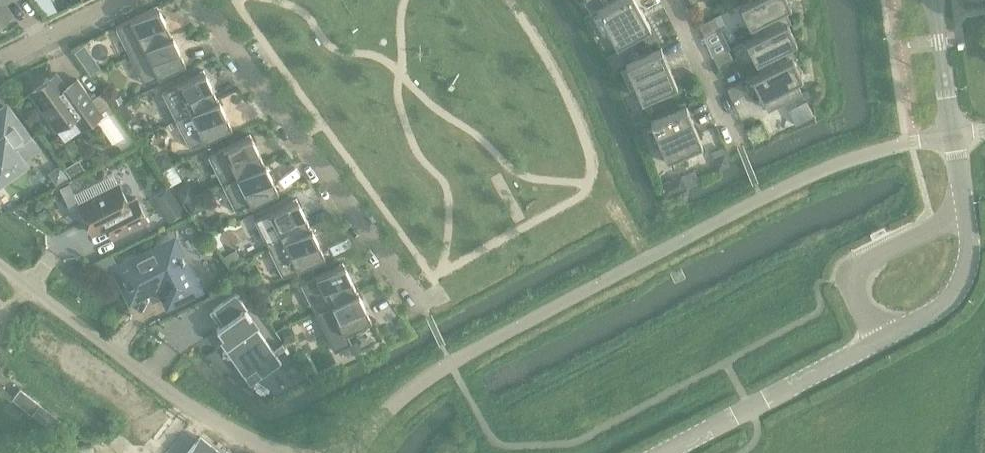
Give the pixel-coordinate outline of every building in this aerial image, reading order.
[(12,14),(5,4),(10,0),(0,0),(0,23),(12,14)] [(40,4),(49,16),(59,11),(53,0),(48,0),(40,4)] [(615,42),(617,45),(651,26),(636,0),(615,0),(597,9),(615,42)] [(750,0),(749,0),(740,5),(756,36),(756,37),(787,22),(788,23),(791,21),(790,19),(784,8),(789,5),(789,6),(791,5),(789,0),(752,0),(750,1),(750,0)] [(158,7),(116,27),(131,56),(172,35),(158,7)] [(700,24),(705,36),(720,29),(714,17),(700,24)] [(756,37),(756,36),(746,40),(761,72),(762,73),(793,58),(794,59),(797,57),(796,55),(790,44),(795,42),(797,41),(788,23),(787,22),(756,37)] [(172,35),(131,56),(145,85),(187,64),(172,35)] [(85,45),(76,51),(84,62),(93,56),(85,45)] [(626,63),(641,97),(642,100),(677,85),(662,48),(626,63)] [(714,56),(719,68),(734,61),(728,49),(714,56)] [(762,73),(761,72),(752,77),(762,97),(768,109),(802,93),(796,80),(801,77),(801,78),(803,77),(794,59),(793,58),(762,73)] [(163,92),(177,120),(219,99),(204,71),(163,92)] [(78,80),(67,88),(57,74),(24,98),(25,99),(31,94),(57,130),(74,118),(82,130),(103,115),(78,80)] [(728,88),(733,100),(747,93),(742,81),(728,88)] [(121,95),(113,99),(116,105),(124,101),(121,95)] [(219,99),(177,120),(191,149),(233,128),(219,99)] [(651,121),(666,156),(667,158),(670,157),(674,166),(689,159),(685,151),(703,143),(687,106),(651,121)] [(25,162),(18,153),(32,143),(7,108),(0,114),(0,181),(25,162)] [(209,156),(223,184),(265,164),(251,135),(209,156)] [(721,147),(711,151),(718,169),(729,164),(721,147)] [(167,151),(156,158),(161,168),(173,162),(167,151)] [(265,164),(223,184),(237,213),(279,192),(265,164)] [(62,165),(50,172),(57,184),(69,176),(62,165)] [(673,179),(661,184),(666,195),(677,190),(673,179)] [(71,183),(61,187),(72,208),(79,205),(81,204),(76,193),(71,183)] [(93,234),(108,226),(114,239),(148,222),(137,198),(128,203),(119,185),(81,204),(79,205),(93,234)] [(190,185),(179,190),(185,202),(196,197),(190,185)] [(170,187),(155,196),(171,222),(186,212),(170,187)] [(198,197),(188,203),(193,214),(200,210),(201,204),(198,197)] [(255,220),(270,249),(311,228),(297,199),(255,220)] [(311,228),(270,249),(284,277),(326,257),(311,228)] [(160,248),(117,270),(132,300),(155,288),(155,287),(163,289),(162,291),(169,305),(199,290),(185,261),(183,256),(182,257),(182,255),(181,255),(183,251),(179,243),(169,240),(162,244),(161,248),(160,248)] [(237,249),(225,255),(231,265),(242,258),(237,249)] [(302,284),(316,313),(358,292),(344,263),(302,284)] [(263,281),(250,287),(256,299),(268,293),(263,281)] [(358,292),(316,313),(336,352),(352,344),(347,333),(372,321),(358,292)] [(256,370),(262,377),(282,363),(254,324),(255,324),(246,310),(248,309),(236,294),(214,310),(224,325),(217,329),(227,343),(223,345),(246,377),(256,370)] [(291,326),(281,331),(287,343),(297,338),(291,326)] [(21,389),(13,399),(33,414),(41,404),(21,389)] [(45,408),(38,418),(57,433),(65,423),(45,408)] [(188,452),(219,452),(201,438),(188,452)] [(0,452),(93,452),(92,444),(0,452)]
